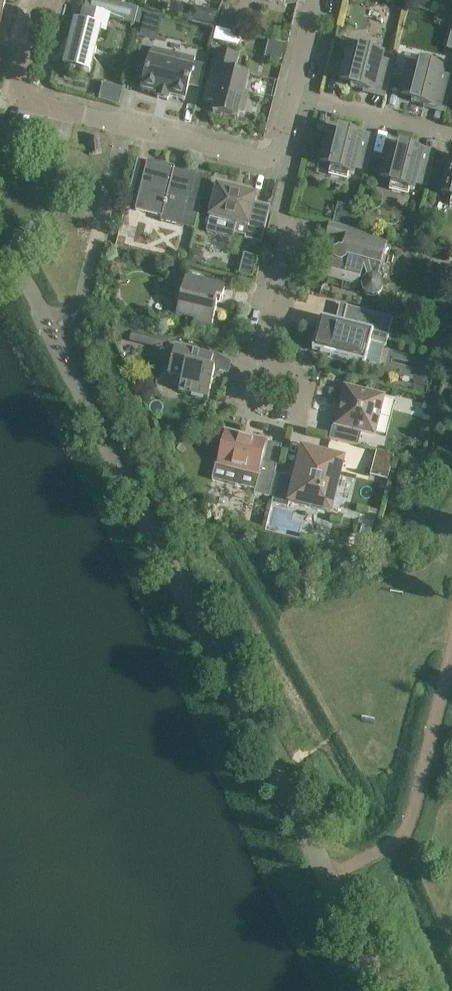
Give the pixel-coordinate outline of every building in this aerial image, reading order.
[(91,73),(101,32),(107,34),(110,19),(134,25),(138,10),(100,0),(87,0),(84,10),(81,25),(75,23),(64,67),(91,73)] [(193,6),(189,20),(215,27),(218,13),(193,6)] [(231,16),(223,14),(220,27),(228,29),(231,16)] [(214,42),(235,47),(238,35),(217,29),(214,42)] [(270,41),(269,57),(285,59),(287,43),(270,41)] [(384,55),(379,54),(381,48),(362,43),(359,54),(348,52),(341,80),(352,82),(351,88),(374,94),(376,88),(387,91),(394,63),(383,60),(384,55)] [(150,59),(142,92),(159,96),(158,99),(171,103),(172,99),(185,102),(189,87),(200,90),(206,67),(194,64),(195,60),(153,50),(150,59)] [(243,99),(249,77),(235,74),(239,58),(216,52),(208,84),(220,87),(213,113),(238,120),(239,115),(244,116),(248,100),(243,99)] [(423,59),(420,70),(408,67),(401,95),(413,98),(412,103),(435,109),(436,103),(448,106),(451,90),(451,78),(443,75),(445,70),(440,69),(441,63),(423,59)] [(107,83),(102,99),(121,104),(126,88),(107,83)] [(363,138),(353,135),(340,132),(339,137),(327,134),(320,162),(332,165),(329,176),(348,181),(349,175),(354,176),(355,171),(367,174),(374,146),(362,143),(363,138)] [(390,191),(408,196),(410,190),(414,191),(416,186),(427,189),(434,161),(423,158),(424,153),(414,150),(401,147),(399,152),(388,149),(381,177),(392,180),(390,191)] [(189,202),(195,176),(174,171),(175,169),(148,162),(135,212),(161,218),(160,222),(195,230),(201,205),(189,202)] [(448,164),(441,192),(451,195),(451,165),(448,164)] [(262,245),(270,213),(271,208),(256,204),(257,197),(233,191),(233,188),(220,185),(220,188),(216,187),(208,219),(210,220),(206,233),(234,239),(235,235),(245,238),(245,240),(262,245)] [(362,289),(364,295),(368,298),(373,300),(378,298),(382,294),(383,289),(381,284),(377,281),(372,279),(375,268),(381,270),(388,240),(330,225),(327,239),(334,241),(333,246),(334,250),(327,280),(344,284),(359,289),(360,284),(363,285),(362,289)] [(199,267),(202,254),(192,252),(189,265),(199,267)] [(223,299),(226,287),(186,277),(176,316),(195,320),(194,324),(212,328),(218,306),(215,305),(217,298),(223,299)] [(386,347),(393,319),(347,308),(343,325),(321,319),(317,336),(308,340),(313,350),(313,352),(330,356),(328,361),(347,366),(348,361),(365,365),(371,343),(386,347)] [(144,343),(147,331),(130,327),(128,336),(133,338),(133,340),(144,343)] [(214,358),(209,356),(175,348),(168,375),(182,379),(179,392),(209,399),(215,372),(211,371),(214,358)] [(362,432),(374,435),(383,398),(346,390),(337,425),(333,424),(329,440),(359,447),(362,432)] [(422,412),(433,415),(437,402),(426,398),(422,412)] [(224,430),(215,467),(238,473),(235,486),(255,491),(254,495),(269,499),(277,467),(263,464),(268,444),(269,441),(224,430)] [(345,460),(313,452),(302,449),(295,479),(279,475),(272,505),(288,509),(290,504),(331,514),(345,460)] [(393,456),(376,452),(370,477),(387,481),(393,456)]
